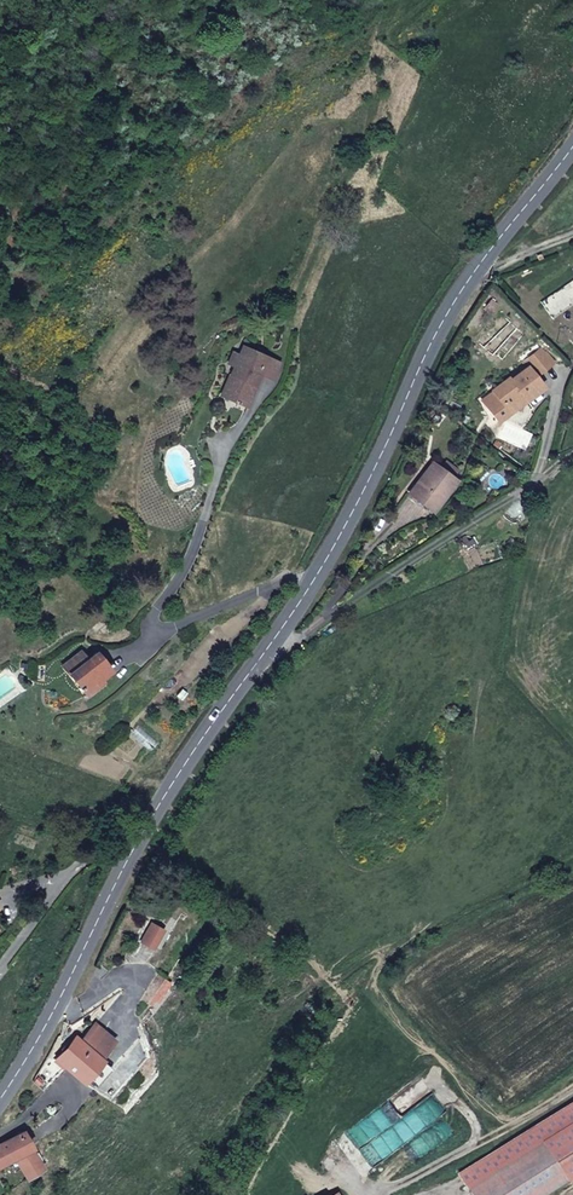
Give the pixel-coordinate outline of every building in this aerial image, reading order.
[(257,366),(266,351),(245,339),(240,347),(234,343),(227,356),(233,359),(221,381),(233,389),(230,393),(234,394),(232,398),(237,401),(239,398),(243,400),(257,374),(253,372),(257,366)] [(263,369),(270,353),(266,351),(257,366),(263,369)] [(278,357),(270,353),(263,369),(269,372),(278,357)] [(517,393),(520,397),(539,382),(522,361),(505,377),(503,374),(487,388),(502,406),(517,393)] [(219,385),(230,393),(233,389),(221,381),(219,385)] [(502,406),(505,410),(520,397),(517,393),(502,406)] [(436,459),(430,466),(442,475),(447,468),(436,459)] [(427,463),(401,496),(424,514),(450,481),(442,475),(430,466),(427,463)] [(64,665),(87,692),(101,682),(99,679),(111,668),(96,652),(89,658),(82,650),(64,665)] [(135,905),(124,921),(134,928),(146,912),(135,905)] [(68,1025),(91,1043),(104,1025),(80,1009),(68,1025)] [(96,1046),(91,1043),(68,1025),(65,1023),(48,1046),(80,1068),(96,1046)] [(25,1122),(0,1136),(0,1157),(17,1148),(34,1139),(25,1122)] [(477,1194),(530,1194),(569,1173),(545,1132),(468,1179),(477,1194)] [(34,1139),(17,1148),(22,1157),(39,1148),(34,1139)] [(22,1157),(30,1173),(46,1162),(42,1156),(48,1152),(44,1145),(39,1148),(22,1157)]
